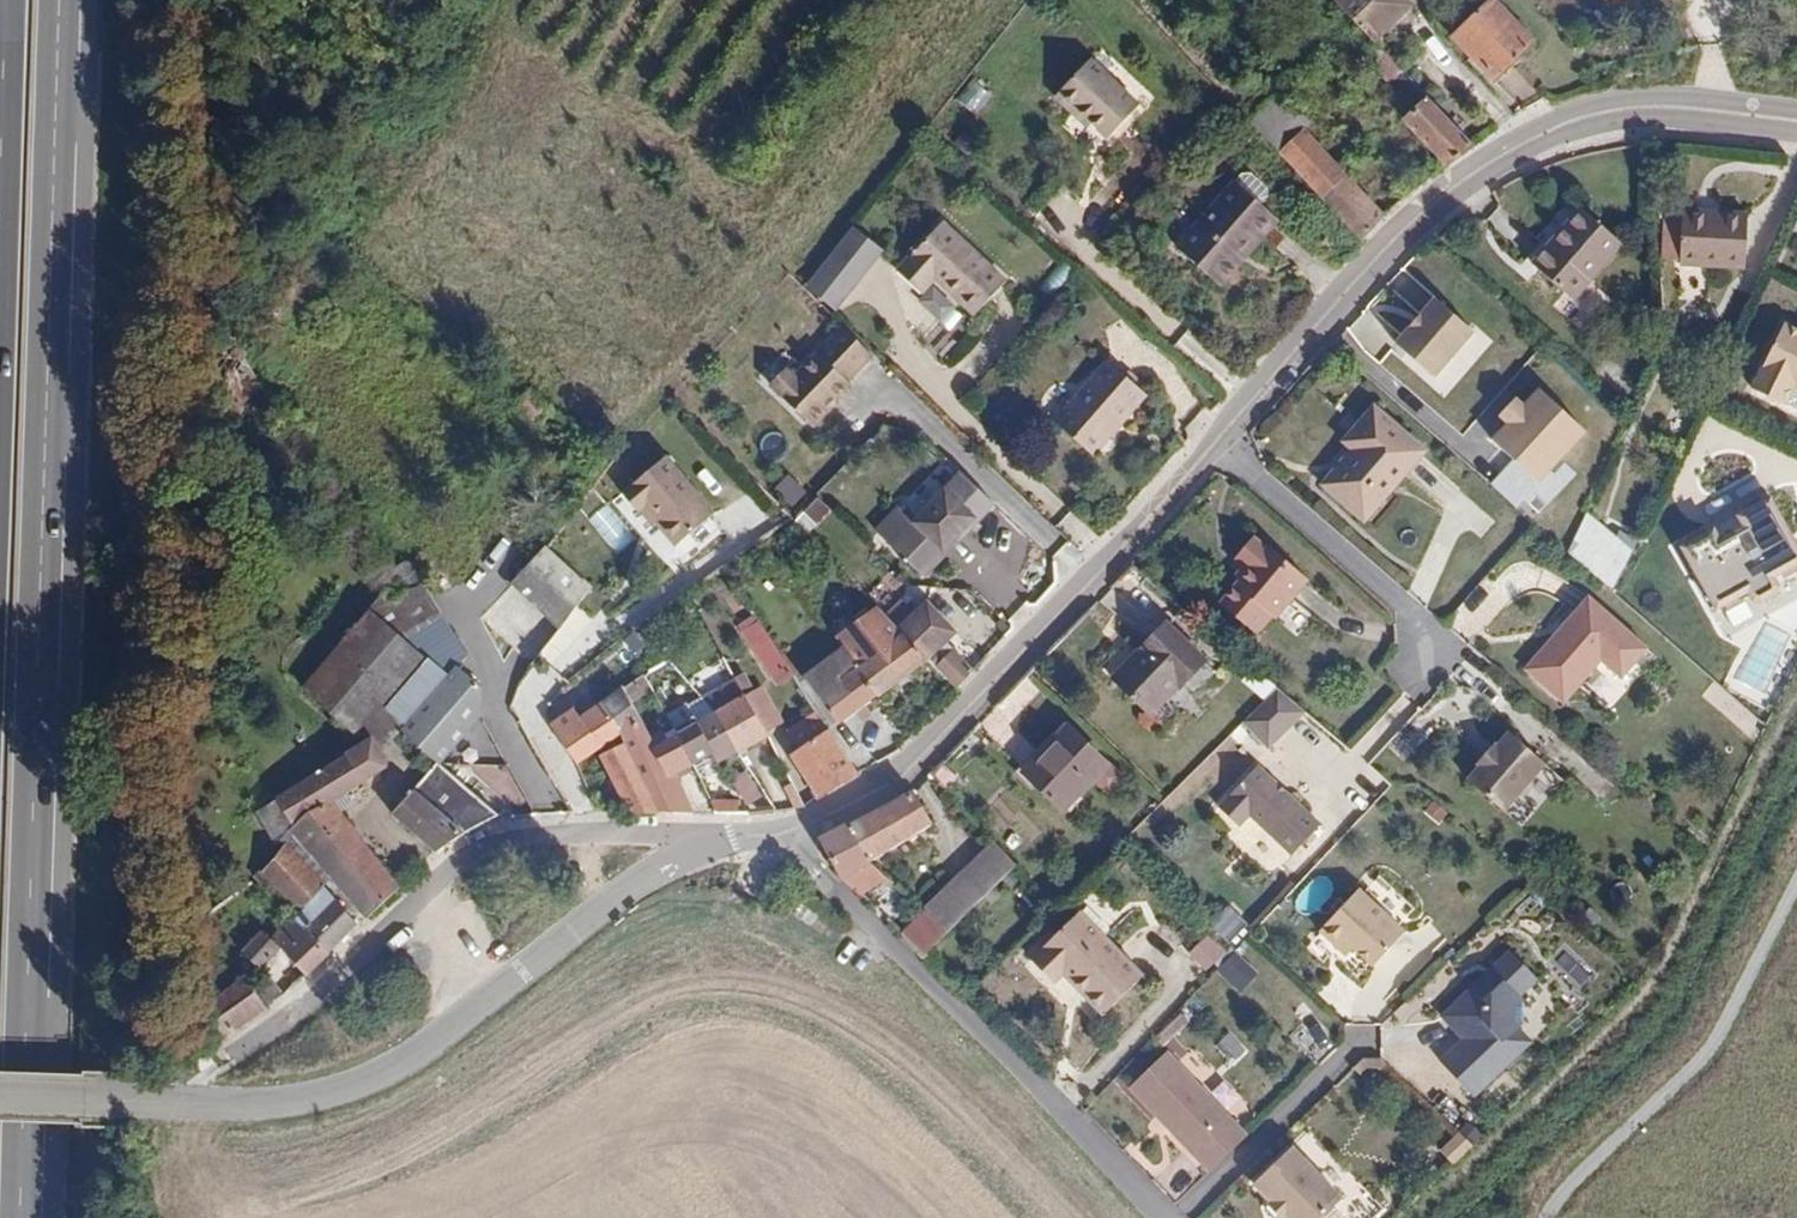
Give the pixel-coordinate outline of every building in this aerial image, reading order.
[(1373,38),(1409,5),(1405,0),(1338,0),(1373,38)] [(1450,35),(1493,78),(1532,41),(1492,0),(1485,0),(1450,35)] [(1128,95),(1076,53),(1044,93),(1078,121),(1082,116),(1100,131),(1128,95)] [(972,80),(961,103),(979,112),(990,89),(972,80)] [(1474,146),(1428,98),(1404,121),(1447,166),(1474,146)] [(1343,176),(1319,198),(1360,244),(1384,217),(1343,176)] [(1240,177),(1179,242),(1223,282),(1283,216),(1240,177)] [(1681,206),(1675,274),(1738,280),(1744,226),(1718,224),(1719,210),(1681,206)] [(807,287),(841,310),(886,246),(852,222),(807,287)] [(1576,222),(1528,278),(1567,311),(1614,255),(1576,222)] [(969,317),(1001,284),(940,226),(894,274),(916,296),(931,282),(969,317)] [(811,396),(808,393),(833,368),(830,365),(853,340),(822,311),(775,362),(771,359),(755,376),(795,414),(811,396)] [(1434,311),(1395,356),(1433,390),(1473,345),(1434,311)] [(1784,326),(1751,391),(1784,407),(1793,390),(1796,392),(1796,332),(1784,326)] [(1142,394),(1108,363),(1056,422),(1093,458),(1114,436),(1108,429),(1142,394)] [(1580,440),(1535,397),(1487,447),(1531,490),(1524,498),(1540,514),(1570,482),(1554,467),(1580,440)] [(1326,489),(1363,522),(1422,457),(1372,411),(1344,443),(1357,455),(1326,489)] [(684,548),(696,562),(721,539),(707,524),(714,517),(663,461),(621,501),(638,519),(644,514),(679,552),(684,548)] [(934,466),(905,504),(918,514),(948,477),(934,466)] [(788,473),(774,489),(793,506),(808,490),(788,473)] [(874,530),(918,574),(969,519),(975,523),(994,505),(960,473),(911,524),(896,508),(874,530)] [(1766,567),(1796,549),(1796,546),(1769,498),(1736,516),(1741,528),(1718,541),(1712,531),(1680,549),(1709,599),(1741,581),(1747,591),(1753,591),(1763,588),(1770,583),(1772,577),(1766,567)] [(1617,582),(1636,542),(1585,517),(1565,557),(1617,582)] [(1253,541),(1235,562),(1243,570),(1232,581),(1237,586),(1218,608),(1252,638),(1269,619),(1272,622),(1306,584),(1268,550),(1266,553),(1253,541)] [(546,543),(511,582),(559,625),(594,587),(546,543)] [(398,607),(413,631),(440,614),(425,590),(398,607)] [(882,619),(899,636),(924,661),(954,691),(969,675),(940,645),(950,635),(914,598),(902,610),(897,604),(882,619)] [(1586,601),(1523,673),(1560,706),(1598,663),(1619,682),(1645,652),(1586,601)] [(791,680),(755,623),(742,631),(779,688),(791,680)] [(555,657),(572,633),(561,625),(544,649),(555,657)] [(1162,631),(1109,685),(1148,724),(1201,670),(1162,631)] [(851,671),(872,698),(924,661),(899,636),(851,671)] [(457,665),(447,677),(425,660),(387,708),(407,724),(400,733),(438,764),(494,696),(457,665)] [(800,679),(832,723),(838,721),(872,698),(851,671),(847,665),(824,680),(815,668),(800,679)] [(619,734),(621,739),(658,816),(689,817),(667,776),(682,766),(686,774),(693,770),(671,734),(645,748),(631,719),(635,717),(624,692),(603,707),(619,734)] [(1277,692),(1242,726),(1268,752),(1304,715),(1277,692)] [(766,737),(741,695),(711,712),(736,755),(766,737)] [(570,762),(619,734),(603,707),(577,722),(573,714),(549,728),(570,762)] [(689,718),(667,729),(671,734),(693,770),(714,757),(718,765),(736,755),(711,712),(692,721),(689,718)] [(832,723),(825,729),(842,755),(855,747),(838,721),(832,723)] [(825,729),(789,752),(817,798),(854,776),(842,755),(825,729)] [(1067,729),(1022,775),(1061,814),(1106,768),(1067,729)] [(275,799),(291,824),(287,829),(366,918),(396,890),(329,800),(386,763),(370,738),(275,799)] [(1465,783),(1500,815),(1541,770),(1506,738),(1493,752),(1491,750),(1474,768),(1476,770),(1465,783)] [(658,816),(621,739),(598,752),(628,815),(658,816)] [(501,818),(438,764),(390,812),(437,851),(475,829),(501,818)] [(1315,828),(1252,769),(1213,809),(1233,828),(1243,817),(1286,858),(1315,828)] [(735,798),(715,798),(716,808),(759,807),(758,770),(734,771),(735,798)] [(865,866),(929,834),(909,794),(845,827),(865,866)] [(865,866),(845,827),(819,840),(841,879),(865,866)] [(898,929),(922,954),(1019,865),(995,840),(898,929)] [(291,854),(264,874),(298,913),(322,886),(291,854)] [(323,886),(322,886),(298,913),(297,915),(328,952),(357,926),(323,886)] [(1371,969),(1403,937),(1358,892),(1318,933),(1335,950),(1343,942),(1371,969)] [(1230,943),(1249,924),(1230,906),(1211,925),(1230,943)] [(1102,1016),(1141,977),(1101,937),(1077,914),(1071,920),(1055,936),(1048,929),(1022,955),(1030,962),(1053,985),(1062,976),(1082,996),(1102,1016)] [(303,974),(328,952),(297,915),(273,940),(277,944),(303,974)] [(264,955),(277,944),(273,940),(264,929),(254,942),(264,955)] [(1211,969),(1227,948),(1206,933),(1190,955),(1211,969)] [(1459,1038),(1435,1062),(1470,1096),(1524,1038),(1511,1025),(1515,1021),(1511,1000),(1506,996),(1529,974),(1502,948),(1436,1016),(1459,1038)] [(1241,991),(1259,972),(1235,949),(1217,969),(1241,991)] [(212,1015),(217,1038),(264,1010),(244,980),(212,1015)] [(1234,1031),(1217,1040),(1229,1063),(1247,1054),(1234,1031)] [(1243,1136),(1163,1051),(1125,1086),(1206,1172),(1243,1136)] [(1455,1164),(1475,1146),(1461,1130),(1441,1148),(1455,1164)] [(1380,1210),(1306,1131),(1250,1184),(1268,1202),(1265,1204),(1279,1217),(1281,1217),(1282,1217),(1283,1217),(1318,1217),(1329,1208),(1339,1217),(1371,1217),(1380,1210)]
